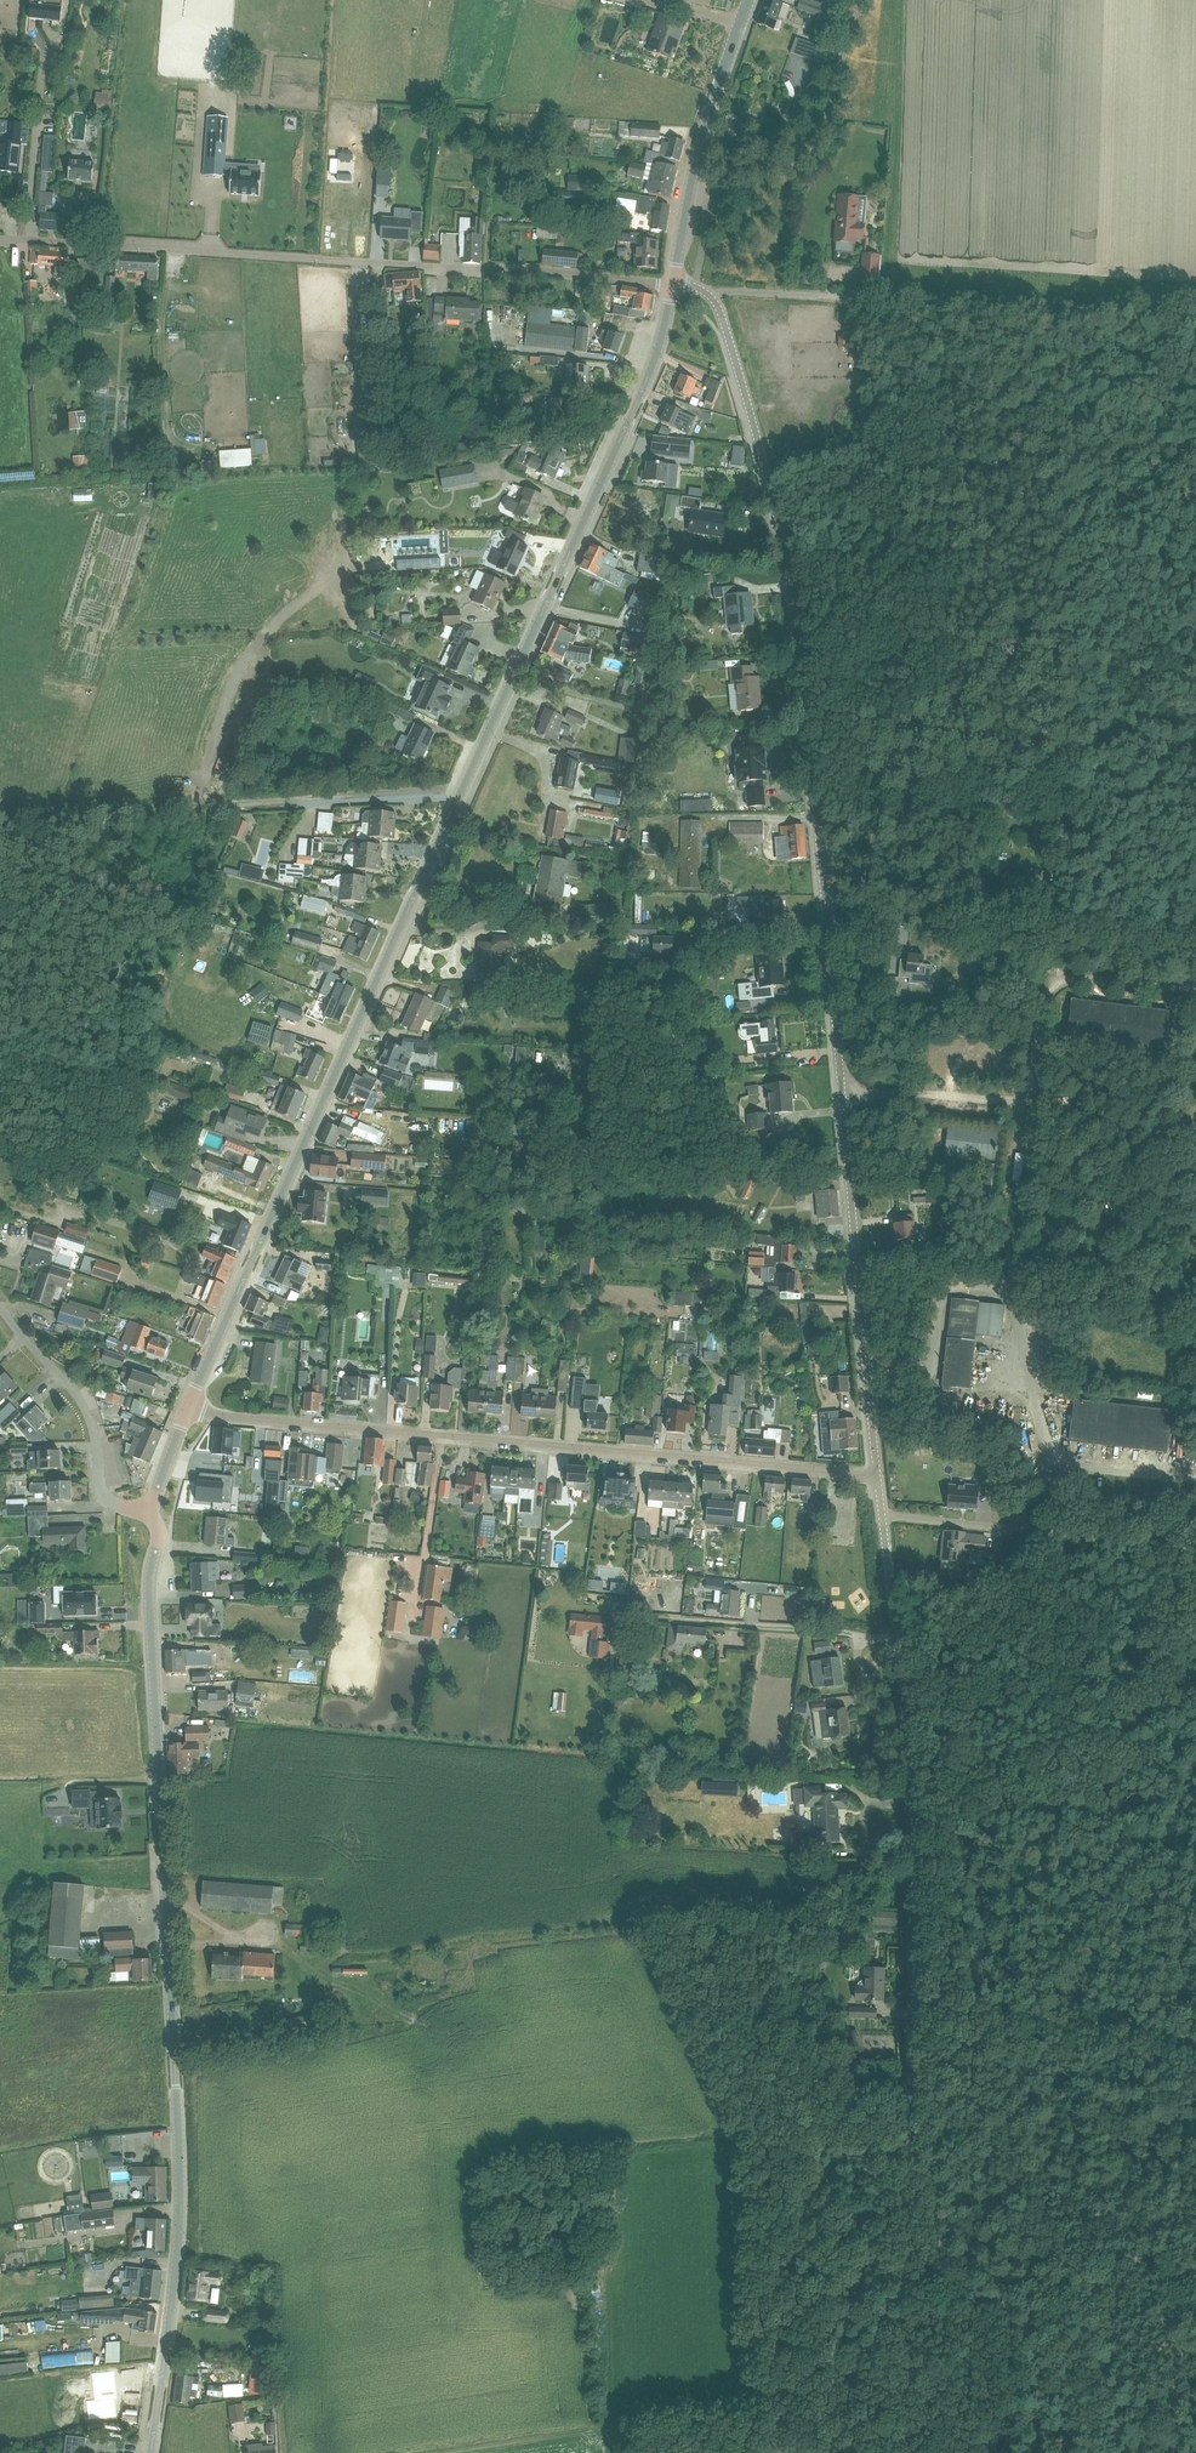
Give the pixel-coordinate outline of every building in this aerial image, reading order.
[(30,20),(61,23),(63,1),(63,0),(32,0),(30,20)] [(773,29),(778,31),(779,30),(782,24),(781,22),(776,20),(782,4),(771,0),(765,0),(757,24),(773,30),(773,29)] [(821,4),(810,0),(801,0),(797,9),(828,20),(835,0),(822,0),(821,4)] [(647,52),(670,59),(675,43),(678,44),(685,23),(660,14),(647,52)] [(813,21),(810,29),(821,33),(824,25),(813,21)] [(804,58),(809,43),(796,38),(790,53),(804,58)] [(811,49),(808,60),(813,61),(816,51),(811,49)] [(67,66),(66,74),(75,75),(75,70),(73,67),(67,66)] [(802,95),(806,83),(794,79),(791,91),(802,95)] [(102,91),(102,94),(100,109),(110,110),(112,92),(102,91)] [(436,114),(423,113),(422,120),(435,121),(436,114)] [(83,140),(84,115),(73,115),(72,139),(83,140)] [(463,115),(460,124),(466,126),(469,117),(463,115)] [(284,117),(283,130),(294,130),(295,118),(284,117)] [(576,118),(564,117),(563,127),(575,127),(576,118)] [(207,118),(203,176),(224,178),(225,176),(231,176),(230,195),(259,197),(261,173),(232,171),(232,164),(225,164),(229,119),(207,118)] [(755,121),(752,130),(759,133),(763,124),(755,121)] [(18,173),(19,161),(21,144),(28,145),(29,133),(30,124),(1,122),(0,130),(0,131),(0,172),(18,173)] [(660,126),(619,123),(618,135),(659,139),(660,126)] [(564,134),(564,138),(566,141),(570,141),(572,139),(573,136),(570,133),(567,133),(564,134)] [(44,136),(41,172),(52,173),(55,137),(44,136)] [(684,143),(672,140),(670,139),(669,145),(663,143),(659,156),(658,156),(658,155),(647,152),(644,163),(646,164),(647,162),(656,164),(674,168),(676,161),(679,162),(684,143)] [(510,141),(500,140),(499,149),(509,150),(510,141)] [(573,154),(574,147),(563,146),(563,154),(573,154)] [(70,161),(68,181),(92,183),(95,164),(70,161)] [(649,195),(658,197),(670,200),(677,169),(674,168),(656,164),(647,162),(646,164),(646,166),(646,167),(629,164),(627,176),(652,181),(649,195)] [(523,167),(524,185),(534,185),(534,167),(523,167)] [(378,176),(377,197),(388,198),(389,176),(378,176)] [(594,178),(568,176),(567,191),(593,192),(594,178)] [(24,179),(17,178),(15,178),(14,188),(12,207),(21,208),(24,179)] [(556,202),(586,205),(587,195),(557,192),(556,202)] [(647,213),(648,213),(655,215),(653,230),(665,232),(669,206),(656,204),(657,199),(645,197),(639,196),(636,214),(646,216),(647,213)] [(859,198),(852,197),(840,196),(836,242),(836,247),(838,252),(850,253),(853,249),(853,244),(854,244),(854,238),(863,239),(864,226),(857,225),(859,198)] [(616,198),(598,197),(597,207),(603,207),(603,210),(615,211),(616,198)] [(40,230),(57,231),(58,215),(46,214),(47,208),(39,207),(38,223),(40,223),(40,230)] [(382,218),(381,239),(410,241),(411,232),(422,233),(423,213),(411,212),(411,220),(382,218)] [(471,219),(470,224),(460,224),(459,245),(460,245),(460,258),(464,258),(463,264),(480,265),(482,236),(483,224),(483,220),(471,219)] [(557,230),(555,244),(564,245),(565,230),(557,230)] [(635,267),(656,269),(658,242),(654,242),(654,235),(619,233),(618,242),(636,243),(635,267)] [(425,244),(423,260),(440,261),(441,246),(425,244)] [(67,279),(67,269),(68,253),(62,253),(62,249),(51,249),(51,252),(31,251),(30,264),(38,265),(39,268),(44,268),(45,265),(55,266),(54,278),(67,279)] [(544,251),(543,265),(582,269),(583,255),(544,251)] [(864,255),(861,290),(875,292),(878,256),(864,255)] [(148,272),(148,281),(157,281),(157,272),(158,260),(149,259),(149,258),(116,256),(115,270),(148,272)] [(421,302),(420,288),(419,273),(385,275),(386,290),(394,290),(394,292),(406,291),(406,303),(421,302)] [(422,287),(434,288),(434,276),(423,275),(422,287)] [(115,295),(115,277),(106,277),(105,294),(115,295)] [(67,282),(69,307),(80,306),(78,281),(67,282)] [(37,282),(24,283),(26,307),(39,306),(37,282)] [(88,302),(87,286),(80,286),(81,303),(88,302)] [(643,320),(645,312),(652,313),(655,298),(646,296),(646,291),(622,287),(622,288),(608,286),(607,295),(620,296),(620,298),(634,300),(632,310),(614,307),(613,315),(628,318),(643,320)] [(433,321),(448,323),(448,320),(479,322),(479,316),(480,304),(466,303),(466,300),(435,298),(435,300),(433,321)] [(104,315),(103,328),(112,329),(113,316),(104,315)] [(525,347),(575,352),(587,354),(589,329),(527,322),(525,347)] [(604,350),(617,355),(623,338),(602,330),(599,339),(607,342),(604,350)] [(79,331),(69,331),(70,344),(80,344),(79,331)] [(839,349),(847,349),(847,337),(839,336),(839,349)] [(558,358),(535,356),(534,364),(557,366),(558,358)] [(569,392),(587,393),(587,384),(586,384),(587,368),(568,367),(567,383),(566,383),(566,384),(569,384),(569,392)] [(681,375),(674,393),(690,399),(692,394),(697,396),(700,390),(694,388),(697,382),(681,375)] [(721,384),(707,378),(704,387),(710,389),(705,401),(712,404),(721,384)] [(111,418),(115,395),(104,393),(105,386),(97,385),(96,393),(105,395),(102,410),(108,411),(107,417),(111,418)] [(86,386),(85,394),(93,394),(94,386),(86,386)] [(523,400),(526,404),(530,404),(534,401),(534,397),(531,393),(526,393),(523,396),(523,400)] [(551,395),(550,402),(549,427),(570,428),(571,419),(569,418),(570,402),(569,402),(569,396),(551,395)] [(493,434),(495,449),(515,447),(515,446),(527,444),(525,430),(512,431),(512,432),(504,433),(503,400),(491,400),(492,405),(493,405),(493,434)] [(117,417),(124,417),(125,406),(118,405),(117,417)] [(685,413),(706,420),(708,414),(702,412),(703,410),(689,405),(685,413)] [(668,406),(661,422),(676,429),(688,434),(695,418),(683,412),(668,406)] [(84,412),(74,413),(75,430),(85,429),(84,412)] [(248,437),(252,437),(252,454),(263,454),(263,432),(248,432),(248,437)] [(653,437),(651,456),(690,460),(691,441),(653,437)] [(376,438),(358,439),(359,455),(377,454),(376,438)] [(532,457),(528,466),(529,467),(537,470),(537,472),(543,474),(554,479),(565,456),(554,450),(548,448),(544,455),(535,450),(532,457)] [(251,466),(250,449),(219,449),(219,466),(251,466)] [(516,455),(515,449),(497,451),(497,459),(505,458),(505,456),(516,455)] [(515,460),(511,469),(524,476),(529,467),(523,465),(527,456),(519,452),(515,460)] [(90,473),(89,457),(74,457),(74,474),(90,473)] [(642,481),(654,483),(667,484),(669,465),(647,463),(646,472),(643,472),(642,481)] [(474,467),(440,473),(444,490),(477,483),(474,467)] [(700,497),(702,489),(689,486),(687,494),(700,497)] [(73,488),(72,500),(91,501),(92,489),(73,488)] [(514,515),(523,518),(534,523),(545,499),(525,490),(514,515)] [(616,514),(610,525),(627,534),(633,524),(637,526),(643,516),(640,514),(645,505),(626,494),(620,504),(618,503),(613,512),(616,514)] [(667,496),(666,505),(676,507),(678,507),(680,498),(667,496)] [(701,500),(683,497),(681,508),(694,509),(690,531),(722,536),(725,517),(699,513),(700,510),(701,511),(702,508),(700,508),(701,500)] [(526,537),(515,532),(508,529),(505,537),(510,539),(497,568),(503,571),(514,576),(519,564),(518,563),(521,558),(522,558),(527,547),(522,545),(526,537)] [(591,545),(585,557),(614,570),(619,561),(613,559),(614,556),(591,545)] [(627,565),(643,568),(642,572),(661,576),(665,558),(641,553),(639,562),(628,561),(627,565)] [(619,587),(625,575),(614,570),(585,557),(580,569),(619,587)] [(427,570),(426,559),(396,561),(397,571),(427,570)] [(475,602),(473,601),(472,602),(483,607),(482,609),(489,612),(490,610),(492,611),(498,599),(497,598),(498,595),(501,596),(506,584),(495,579),(485,574),(485,575),(486,576),(475,602)] [(637,586),(640,580),(627,574),(624,580),(637,586)] [(743,632),(742,626),(753,625),(752,612),(751,612),(749,595),(736,596),(735,587),(713,589),(714,598),(728,597),(731,627),(731,633),(743,632)] [(660,599),(636,588),(628,606),(651,617),(660,599)] [(444,626),(455,625),(461,625),(460,611),(443,612),(444,626)] [(412,615),(402,615),(402,624),(412,625),(412,615)] [(549,637),(569,645),(573,646),(577,635),(579,627),(570,623),(567,630),(555,624),(549,637)] [(462,625),(461,625),(455,625),(448,641),(457,645),(446,668),(467,678),(468,676),(472,676),(474,670),(472,668),(480,650),(468,645),(474,630),(462,625)] [(628,650),(640,652),(644,635),(624,631),(624,632),(624,634),(624,635),(620,653),(627,654),(628,650)] [(382,636),(371,632),(368,638),(379,643),(382,636)] [(396,638),(384,632),(380,642),(392,648),(396,638)] [(592,650),(573,646),(569,645),(549,637),(542,653),(563,663),(564,660),(590,663),(592,650)] [(717,661),(699,663),(700,672),(718,670),(717,661)] [(415,670),(417,665),(411,662),(409,668),(415,670)] [(635,668),(638,675),(648,670),(645,664),(635,668)] [(426,684),(415,707),(437,717),(441,710),(445,712),(452,698),(447,696),(450,689),(437,683),(441,674),(424,666),(417,680),(426,684)] [(753,678),(752,667),(730,669),(732,684),(737,684),(739,711),(761,709),(758,678),(753,678)] [(573,674),(561,668),(557,677),(568,683),(573,674)] [(691,679),(692,676),(690,673),(687,673),(684,674),(683,677),(684,680),(688,681),(691,679)] [(618,679),(616,693),(624,694),(626,680),(618,679)] [(288,710),(292,701),(283,697),(279,706),(288,710)] [(415,716),(402,709),(400,708),(396,715),(401,718),(412,723),(415,716)] [(571,729),(569,728),(560,724),(563,717),(546,709),(542,716),(544,717),(537,733),(572,749),(575,741),(567,738),(571,729)] [(586,719),(586,718),(569,711),(565,719),(580,725),(582,726),(586,719)] [(382,712),(377,720),(382,723),(387,715),(382,712)] [(401,753),(410,757),(420,763),(434,734),(415,725),(408,738),(402,735),(395,748),(402,751),(401,753)] [(735,763),(737,782),(739,781),(739,783),(757,781),(762,781),(766,780),(765,768),(766,767),(764,750),(763,750),(763,749),(758,749),(757,737),(741,739),(742,751),(737,751),(738,763),(735,763)] [(627,756),(627,762),(642,764),(644,740),(629,739),(627,756)] [(583,755),(581,763),(586,764),(595,765),(602,767),(603,759),(597,758),(583,755)] [(556,787),(568,789),(573,790),(579,763),(579,762),(567,760),(561,759),(556,787)] [(650,766),(649,778),(662,779),(663,767),(650,766)] [(601,771),(594,770),(591,785),(599,786),(601,771)] [(356,771),(350,776),(355,782),(361,777),(356,771)] [(350,779),(346,774),(342,778),(347,782),(350,779)] [(763,790),(762,790),(762,781),(757,781),(758,791),(747,792),(748,807),(765,806),(763,790)] [(617,806),(620,793),(598,789),(595,802),(617,806)] [(679,799),(679,812),(708,811),(708,799),(679,799)] [(579,808),(578,815),(618,822),(618,826),(622,827),(622,825),(632,827),(633,821),(619,819),(620,815),(615,814),(615,809),(606,807),(605,812),(588,810),(579,808)] [(395,814),(371,811),(366,811),(362,815),(362,824),(392,826),(393,821),(395,822),(395,814)] [(549,837),(549,840),(548,848),(564,851),(565,848),(582,851),(584,838),(567,835),(566,840),(563,840),(568,814),(551,811),(546,837),(549,837)] [(325,832),(326,814),(319,813),(317,831),(325,832)] [(326,814),(325,832),(332,833),(334,814),(326,814)] [(240,821),(234,835),(241,838),(247,824),(240,821)] [(681,821),(680,886),(701,886),(702,821),(681,821)] [(536,827),(519,823),(517,831),(519,832),(517,840),(534,842),(535,832),(535,831),(536,827)] [(392,831),(392,826),(362,824),(362,833),(359,833),(357,835),(357,840),(368,841),(369,837),(393,839),(394,831),(392,831)] [(730,824),(730,838),(763,839),(763,824),(730,824)] [(633,827),(632,827),(627,826),(626,832),(625,838),(625,840),(625,843),(624,845),(630,846),(633,827)] [(806,858),(803,826),(781,828),(782,839),(789,839),(791,860),(806,858)] [(615,848),(586,844),(585,850),(604,852),(604,854),(618,855),(619,850),(624,851),(624,845),(625,843),(625,840),(625,838),(626,832),(617,830),(616,839),(615,848)] [(649,840),(647,839),(646,855),(658,856),(659,840),(658,839),(658,835),(650,834),(649,840)] [(305,857),(307,840),(300,839),(298,857),(305,857)] [(313,858),(313,853),(314,840),(307,840),(305,857),(313,858)] [(335,844),(327,843),(327,851),(334,851),(335,844)] [(346,850),(345,855),(378,858),(378,853),(380,854),(381,845),(351,843),(346,850)] [(378,858),(345,855),(344,859),(349,866),(354,869),(379,871),(380,863),(378,863),(378,858)] [(581,863),(543,856),(535,899),(561,904),(566,876),(578,879),(581,863)] [(243,864),(240,876),(261,882),(264,870),(243,864)] [(279,877),(279,883),(286,883),(287,864),(280,864),(279,877)] [(287,864),(286,883),(293,884),(294,878),(294,871),(295,865),(287,864)] [(367,877),(342,875),(339,875),(336,876),(335,877),(334,880),(329,880),(329,886),(333,886),(332,887),(364,890),(364,885),(366,885),(367,877)] [(1006,875),(1003,896),(1022,899),(1024,877),(1006,875)] [(1034,881),(1033,895),(1045,897),(1046,883),(1034,881)] [(363,895),(364,890),(332,887),(332,894),(334,896),(340,896),(340,901),(365,903),(365,895),(363,895)] [(304,896),(301,908),(324,914),(328,902),(304,896)] [(754,911),(766,911),(767,918),(783,917),(782,901),(753,903),(754,911)] [(343,914),(365,923),(368,916),(357,911),(346,907),(346,908),(337,904),(334,910),(343,914)] [(607,905),(586,906),(587,925),(608,923),(607,905)] [(358,939),(373,946),(379,932),(356,922),(352,931),(360,935),(358,939)] [(647,936),(647,953),(672,954),(672,939),(657,938),(658,925),(648,924),(648,927),(624,925),(624,935),(647,936)] [(295,932),(292,944),(320,952),(323,941),(295,932)] [(329,932),(326,941),(339,946),(343,938),(329,932)] [(373,946),(358,939),(350,936),(348,940),(343,951),(366,962),(373,946)] [(477,973),(489,974),(501,975),(503,947),(510,948),(510,938),(506,938),(494,937),(493,945),(480,944),(483,945),(482,956),(483,956),(483,961),(478,960),(477,973)] [(240,956),(243,947),(237,945),(236,948),(231,947),(230,953),(240,956)] [(181,977),(189,953),(182,950),(174,974),(181,977)] [(969,952),(967,969),(976,970),(977,953),(969,952)] [(329,973),(331,974),(332,973),(336,961),(317,955),(313,966),(318,968),(329,973)] [(921,985),(924,957),(908,955),(907,961),(901,960),(899,978),(910,979),(909,984),(921,985)] [(740,1001),(753,1000),(774,998),(773,986),(784,985),(782,957),(758,959),(760,983),(738,985),(740,1001)] [(324,996),(347,1006),(355,989),(346,985),(339,982),(341,977),(332,973),(331,974),(329,973),(319,994),(324,996)] [(550,981),(550,983),(545,982),(545,988),(550,988),(550,989),(579,991),(580,983),(550,981)] [(258,1004),(271,994),(262,984),(250,994),(258,1004)] [(455,992),(442,987),(436,1003),(416,994),(403,1026),(420,1033),(426,1019),(433,1022),(441,1006),(449,1009),(455,992)] [(315,1018),(314,1019),(324,1023),(326,1017),(339,1023),(347,1006),(324,996),(318,1011),(309,1008),(306,1015),(315,1018)] [(1169,1010),(1072,999),(1071,1008),(1067,1008),(1065,1020),(1069,1021),(1067,1040),(1164,1052),(1167,1032),(1170,1033),(1172,1020),(1168,1019),(1169,1010)] [(750,1002),(737,1004),(738,1013),(751,1012),(750,1002)] [(277,1013),(298,1021),(302,1011),(281,1003),(277,1013)] [(756,1041),(757,1055),(778,1053),(776,1032),(775,1032),(774,1021),(763,1022),(763,1025),(740,1027),(739,1030),(739,1034),(739,1037),(743,1040),(746,1040),(750,1040),(753,1037),(755,1037),(756,1041)] [(248,1041),(267,1047),(273,1028),(254,1022),(248,1041)] [(967,1037),(968,1027),(958,1026),(956,1035),(967,1037)] [(271,1049),(291,1054),(296,1035),(276,1030),(271,1049)] [(582,1050),(588,1050),(590,1035),(583,1034),(582,1050)] [(909,1038),(892,1038),(892,1053),(909,1053),(909,1038)] [(415,1053),(428,1055),(434,1055),(436,1043),(430,1042),(404,1039),(402,1046),(416,1048),(415,1053)] [(380,1063),(401,1071),(400,1075),(414,1081),(417,1075),(405,1071),(409,1060),(399,1057),(402,1048),(388,1043),(380,1063)] [(155,1059),(151,1069),(154,1070),(158,1072),(164,1054),(167,1052),(183,1057),(182,1060),(187,1061),(189,1062),(191,1057),(216,1064),(217,1060),(186,1050),(185,1052),(184,1052),(160,1044),(159,1045),(155,1059)] [(517,1056),(526,1057),(527,1048),(517,1047),(517,1056)] [(324,1058),(310,1052),(307,1050),(303,1058),(307,1059),(304,1068),(300,1067),(296,1075),(313,1082),(324,1058)] [(410,1092),(414,1081),(400,1075),(384,1069),(380,1082),(398,1089),(400,1091),(407,1094),(410,1092)] [(280,1078),(256,1070),(253,1079),(277,1087),(280,1078)] [(350,1073),(338,1099),(352,1105),(356,1096),(367,1101),(363,1109),(373,1110),(379,1098),(377,1093),(372,1091),(378,1079),(375,1079),(364,1074),(362,1078),(350,1073)] [(771,1114),(793,1112),(791,1095),(794,1094),(793,1083),(766,1085),(768,1102),(770,1102),(771,1114)] [(185,1101),(189,1090),(172,1084),(168,1095),(185,1101)] [(228,1084),(225,1091),(243,1097),(245,1090),(228,1084)] [(277,1098),(301,1108),(306,1095),(282,1086),(277,1098)] [(758,1086),(746,1086),(746,1095),(758,1095),(758,1086)] [(494,1095),(493,1105),(505,1106),(505,1104),(510,1104),(510,1097),(506,1097),(506,1096),(494,1095)] [(272,1111),(284,1116),(295,1121),(301,1108),(277,1098),(272,1111)] [(717,1118),(731,1116),(729,1102),(707,1106),(710,1124),(718,1123),(717,1118)] [(229,1121),(222,1119),(219,1118),(215,1130),(238,1139),(241,1130),(251,1134),(262,1138),(268,1120),(234,1108),(229,1121)] [(747,1115),(749,1131),(767,1130),(765,1113),(747,1115)] [(339,1135),(349,1140),(352,1133),(365,1139),(374,1143),(379,1131),(357,1121),(354,1128),(342,1122),(339,1128),(328,1123),(319,1142),(333,1149),(339,1135)] [(431,1129),(413,1126),(412,1134),(430,1136),(431,1129)] [(948,1127),(945,1155),(994,1161),(997,1133),(948,1127)] [(256,1149),(228,1137),(224,1145),(252,1157),(256,1149)] [(683,1151),(697,1149),(696,1137),(682,1138),(683,1151)] [(347,1151),(353,1152),(373,1154),(374,1147),(348,1144),(347,1151)] [(444,1148),(443,1157),(455,1158),(456,1149),(444,1148)] [(386,1156),(373,1154),(353,1152),(352,1168),(384,1171),(386,1156)] [(273,1167),(262,1162),(261,1162),(255,1174),(207,1155),(203,1167),(250,1185),(263,1191),(273,1167)] [(312,1176),(337,1179),(339,1159),(314,1156),(312,1176)] [(181,1181),(186,1183),(198,1188),(203,1175),(191,1170),(186,1168),(181,1181)] [(796,1187),(796,1181),(794,1181),(794,1176),(776,1174),(776,1175),(766,1174),(765,1179),(789,1181),(790,1187),(796,1187)] [(746,1200),(755,1180),(749,1177),(740,1197),(746,1200)] [(820,1187),(820,1180),(796,1181),(796,1187),(796,1189),(820,1187)] [(149,1200),(176,1209),(182,1190),(155,1181),(149,1200)] [(389,1192),(362,1190),(361,1204),(387,1206),(389,1192)] [(819,1219),(839,1217),(836,1191),(816,1192),(819,1219)] [(300,1199),(298,1213),(300,1213),(300,1212),(303,1212),(303,1221),(316,1222),(316,1223),(318,1223),(318,1222),(324,1223),(327,1194),(305,1192),(305,1199),(300,1199)] [(805,1193),(795,1193),(796,1202),(806,1201),(805,1193)] [(55,1198),(41,1194),(38,1202),(44,1204),(45,1202),(53,1204),(55,1198)] [(942,1196),(913,1198),(914,1204),(942,1202),(942,1196)] [(761,1206),(752,1221),(758,1224),(767,1209),(761,1206)] [(223,1245),(240,1252),(251,1225),(240,1221),(234,1218),(234,1219),(222,1215),(218,1226),(230,1230),(223,1245)] [(895,1240),(907,1239),(915,1239),(914,1223),(913,1215),(897,1217),(898,1224),(894,1225),(895,1240)] [(377,1217),(375,1232),(388,1233),(390,1219),(377,1217)] [(587,1222),(585,1239),(593,1240),(595,1223),(587,1222)] [(137,1235),(160,1243),(165,1231),(141,1223),(137,1235)] [(86,1241),(66,1235),(38,1225),(32,1243),(54,1250),(58,1237),(84,1246),(86,1241)] [(187,1227),(184,1235),(194,1239),(197,1230),(187,1227)] [(689,1232),(680,1231),(679,1243),(688,1244),(689,1232)] [(783,1238),(771,1237),(771,1236),(757,1235),(757,1245),(770,1246),(770,1256),(765,1256),(765,1253),(749,1252),(748,1265),(773,1267),(773,1263),(784,1264),(796,1264),(797,1247),(783,1246),(783,1238)] [(123,1251),(125,1243),(115,1241),(113,1248),(123,1251)] [(203,1257),(218,1263),(212,1276),(227,1282),(237,1260),(235,1259),(236,1255),(217,1248),(216,1251),(207,1247),(203,1257)] [(24,1269),(37,1273),(40,1265),(50,1268),(53,1256),(30,1248),(24,1269)] [(86,1256),(81,1272),(90,1275),(95,1259),(86,1256)] [(141,1259),(139,1269),(148,1272),(151,1262),(141,1259)] [(275,1281),(297,1291),(302,1293),(307,1279),(299,1275),(303,1264),(294,1260),(293,1263),(284,1259),(275,1281)] [(92,1275),(117,1284),(122,1269),(97,1260),(92,1275)] [(317,1269),(332,1270),(333,1262),(318,1261),(317,1269)] [(581,1261),(580,1272),(590,1272),(591,1262),(581,1261)] [(50,1306),(54,1294),(57,1285),(66,1288),(72,1272),(52,1265),(48,1276),(41,1274),(31,1300),(50,1306)] [(390,1279),(400,1279),(400,1266),(366,1265),(366,1274),(377,1274),(376,1286),(389,1286),(390,1279)] [(225,1286),(187,1270),(184,1278),(185,1278),(186,1281),(190,1283),(193,1282),(201,1285),(201,1284),(206,1286),(200,1301),(199,1301),(195,1300),(195,1299),(194,1299),(194,1300),(195,1300),(199,1302),(216,1309),(225,1286)] [(415,1274),(415,1287),(426,1287),(426,1274),(415,1274)] [(794,1293),(795,1284),(796,1284),(797,1278),(795,1278),(795,1275),(775,1274),(774,1281),(767,1281),(767,1290),(749,1289),(749,1296),(780,1298),(780,1292),(794,1293)] [(459,1277),(429,1275),(429,1284),(443,1285),(443,1283),(458,1284),(469,1285),(469,1279),(459,1278),(459,1277)] [(201,1299),(204,1287),(197,1285),(194,1297),(201,1299)] [(289,1293),(278,1289),(275,1295),(287,1301),(299,1301),(300,1294),(289,1293)] [(672,1306),(700,1308),(701,1294),(674,1292),(672,1306)] [(273,1322),(271,1321),(265,1318),(271,1304),(262,1300),(251,1295),(245,1310),(254,1314),(250,1323),(261,1328),(267,1330),(269,1331),(282,1334),(288,1319),(276,1317),(273,1324),(272,1324),(273,1322)] [(287,1302),(287,1301),(275,1295),(272,1302),(283,1308),(284,1307),(288,1309),(291,1304),(287,1302)] [(969,1389),(975,1334),(1000,1337),(1003,1308),(978,1305),(979,1303),(953,1300),(946,1357),(944,1357),(943,1365),(945,1365),(942,1390),(950,1391),(950,1387),(969,1389)] [(63,1303),(58,1322),(82,1329),(88,1311),(63,1303)] [(122,1307),(110,1303),(107,1314),(118,1318),(122,1307)] [(175,1306),(172,1316),(180,1319),(183,1309),(175,1306)] [(187,1338),(190,1339),(201,1343),(212,1316),(191,1307),(187,1316),(195,1319),(187,1338)] [(100,1315),(91,1313),(89,1320),(98,1323),(100,1315)] [(764,1317),(763,1333),(776,1334),(776,1317),(764,1317)] [(145,1352),(153,1354),(164,1359),(169,1344),(160,1341),(161,1339),(150,1335),(152,1329),(138,1325),(131,1347),(145,1352)] [(318,1342),(328,1344),(331,1329),(321,1327),(318,1342)] [(716,1349),(715,1331),(704,1332),(706,1350),(716,1349)] [(49,1346),(53,1340),(45,1334),(40,1340),(49,1346)] [(107,1336),(105,1346),(116,1348),(117,1338),(107,1336)] [(416,1340),(415,1354),(423,1354),(424,1341),(416,1340)] [(252,1382),(271,1384),(276,1346),(257,1343),(252,1382)] [(674,1349),(674,1356),(694,1358),(695,1345),(676,1344),(675,1350),(674,1349)] [(96,1351),(94,1359),(100,1361),(104,1350),(98,1349),(97,1352),(96,1351)] [(703,1359),(717,1359),(716,1350),(703,1350),(703,1359)] [(818,1350),(808,1351),(809,1359),(818,1358),(818,1350)] [(122,1368),(125,1358),(106,1351),(102,1361),(122,1368)] [(308,1360),(308,1351),(300,1351),(300,1360),(308,1360)] [(436,1356),(426,1355),(425,1377),(434,1378),(436,1356)] [(481,1366),(489,1367),(490,1356),(482,1355),(481,1366)] [(489,1371),(485,1414),(502,1415),(503,1403),(504,1393),(496,1393),(497,1372),(498,1367),(499,1357),(490,1356),(489,1367),(489,1371)] [(464,1357),(463,1369),(462,1380),(471,1381),(473,1358),(464,1357)] [(515,1382),(517,1358),(508,1358),(506,1382),(515,1382)] [(517,1358),(515,1382),(523,1383),(525,1359),(517,1358)] [(567,1393),(569,1362),(561,1361),(558,1392),(567,1393)] [(461,1388),(462,1380),(463,1369),(454,1368),(448,1374),(448,1387),(433,1386),(431,1409),(448,1410),(450,1397),(452,1397),(453,1388),(461,1388)] [(151,1398),(157,1379),(124,1369),(121,1377),(131,1381),(128,1390),(151,1398)] [(306,1394),(305,1400),(304,1412),(319,1413),(320,1403),(322,1404),(323,1395),(320,1395),(321,1387),(321,1386),(329,1387),(330,1370),(317,1370),(316,1385),(314,1385),(313,1394),(306,1394)] [(308,1371),(300,1371),(299,1386),(308,1386),(308,1371)] [(357,1371),(356,1373),(350,1376),(350,1378),(344,1377),(343,1387),(340,1386),(339,1396),(337,1396),(337,1397),(349,1398),(349,1401),(360,1403),(361,1396),(369,1397),(368,1401),(378,1401),(380,1376),(363,1374),(360,1371),(357,1371)] [(468,1412),(485,1414),(489,1371),(480,1371),(479,1384),(479,1391),(470,1390),(469,1400),(468,1412)] [(9,1396),(18,1387),(6,1374),(0,1379),(0,1404),(9,1396)] [(738,1427),(741,1397),(743,1377),(730,1376),(729,1396),(723,1395),(722,1406),(712,1406),(709,1435),(726,1436),(727,1426),(738,1427)] [(848,1377),(831,1378),(832,1394),(849,1393),(848,1377)] [(399,1392),(396,1391),(395,1401),(398,1401),(398,1404),(402,1404),(402,1406),(416,1408),(417,1396),(418,1388),(408,1387),(408,1386),(399,1385),(399,1392)] [(585,1388),(573,1387),(571,1409),(583,1410),(584,1400),(585,1388)] [(521,1417),(538,1418),(540,1390),(532,1389),(531,1396),(523,1395),(522,1405),(521,1417)] [(549,1390),(540,1390),(538,1418),(555,1420),(556,1408),(557,1398),(548,1397),(549,1390)] [(124,1397),(108,1392),(105,1401),(118,1406),(119,1401),(122,1402),(124,1397)] [(624,1395),(622,1408),(630,1409),(631,1396),(624,1395)] [(662,1418),(661,1418),(662,1396),(649,1395),(647,1417),(654,1417),(653,1432),(644,1431),(645,1427),(636,1426),(635,1430),(626,1429),(625,1444),(653,1446),(655,1432),(661,1432),(662,1418)] [(687,1395),(686,1406),(686,1413),(669,1412),(667,1431),(684,1433),(685,1423),(693,1424),(695,1407),(693,1406),(694,1396),(687,1395)] [(133,1398),(129,1412),(142,1416),(146,1402),(133,1398)] [(289,1400),(275,1398),(273,1410),(287,1412),(289,1400)] [(598,1401),(584,1400),(583,1410),(583,1413),(588,1413),(587,1429),(607,1431),(608,1419),(608,1414),(597,1413),(598,1401)] [(1070,1442),(1167,1453),(1171,1412),(1074,1401),(1070,1442)] [(16,1408),(11,1403),(1,1412),(0,1413),(0,1423),(16,1408)] [(30,1438),(40,1429),(49,1421),(37,1407),(17,1425),(23,1432),(24,1431),(30,1438)] [(0,1423),(0,1425),(4,1430),(21,1414),(16,1408),(0,1423)] [(746,1427),(762,1429),(763,1416),(760,1415),(761,1411),(751,1410),(751,1417),(747,1417),(746,1427)] [(120,1432),(134,1437),(134,1436),(141,1439),(138,1445),(136,1443),(133,1449),(131,1448),(128,1455),(149,1464),(163,1432),(147,1426),(148,1423),(127,1414),(122,1426),(120,1432)] [(854,1419),(833,1421),(830,1421),(832,1450),(856,1448),(854,1419)] [(213,1453),(233,1455),(235,1429),(215,1427),(213,1453)] [(746,1439),(745,1454),(774,1457),(776,1443),(790,1444),(791,1431),(768,1429),(768,1431),(764,1431),(763,1440),(746,1439)] [(383,1467),(385,1449),(382,1449),(383,1441),(368,1439),(365,1466),(383,1467)] [(11,1455),(28,1453),(27,1443),(10,1445),(11,1455)] [(280,1481),(279,1501),(287,1502),(289,1486),(300,1487),(301,1479),(315,1480),(315,1474),(326,1475),(326,1473),(341,1474),(343,1456),(344,1446),(329,1444),(327,1459),(317,1458),(317,1457),(306,1456),(302,1456),(303,1451),(292,1450),(291,1462),(289,1479),(289,1481),(280,1481)] [(421,1464),(419,1486),(433,1487),(435,1464),(435,1455),(432,1454),(433,1446),(419,1445),(417,1464),(421,1464)] [(281,1448),(265,1447),(265,1456),(281,1457),(281,1448)] [(975,1451),(974,1460),(986,1461),(987,1452),(975,1451)] [(30,1453),(30,1459),(28,1462),(28,1470),(60,1468),(60,1452),(30,1453)] [(384,1484),(393,1485),(396,1462),(386,1461),(384,1484)] [(265,1504),(264,1517),(276,1519),(282,1464),(267,1462),(265,1482),(268,1483),(266,1497),(271,1497),(271,1504),(265,1504)] [(587,1484),(588,1481),(589,1469),(568,1467),(566,1488),(574,1489),(574,1490),(589,1491),(590,1484),(587,1484)] [(505,1494),(507,1469),(492,1468),(491,1487),(490,1493),(505,1494)] [(396,1485),(405,1486),(406,1470),(398,1469),(396,1485)] [(519,1495),(521,1470),(507,1469),(505,1494),(519,1495)] [(535,1490),(535,1483),(536,1471),(521,1470),(519,1495),(518,1513),(533,1514),(535,1490)] [(733,1518),(734,1505),(734,1503),(725,1503),(725,1494),(726,1494),(727,1483),(721,1482),(722,1473),(704,1472),(703,1484),(703,1490),(714,1491),(713,1499),(709,1499),(708,1508),(708,1509),(707,1515),(733,1518)] [(468,1480),(458,1478),(456,1492),(466,1494),(465,1503),(480,1505),(484,1475),(469,1473),(468,1480)] [(611,1508),(625,1509),(626,1501),(632,1502),(634,1480),(606,1477),(604,1499),(612,1500),(611,1508)] [(784,1493),(784,1491),(785,1479),(766,1477),(764,1499),(771,1500),(771,1492),(784,1493)] [(231,1499),(233,1480),(215,1478),(214,1486),(198,1484),(196,1504),(221,1506),(222,1498),(231,1499)] [(812,1481),(792,1480),(791,1494),(804,1495),(803,1503),(810,1503),(812,1481)] [(451,1482),(441,1481),(439,1496),(449,1497),(451,1482)] [(663,1500),(665,1483),(650,1481),(648,1499),(663,1500)] [(70,1483),(58,1483),(51,1483),(30,1484),(31,1494),(44,1494),(44,1502),(55,1502),(55,1500),(71,1500),(70,1483)] [(677,1510),(679,1484),(665,1483),(663,1500),(662,1508),(677,1510)] [(692,1503),(693,1498),(694,1485),(679,1484),(677,1510),(684,1510),(684,1506),(692,1507),(692,1503)] [(949,1486),(947,1507),(967,1509),(967,1508),(977,1509),(978,1486),(965,1485),(965,1487),(949,1486)] [(553,1486),(552,1500),(562,1501),(563,1487),(553,1486)] [(414,1491),(410,1501),(420,1506),(424,1495),(414,1491)] [(734,1505),(733,1518),(734,1518),(732,1529),(746,1531),(750,1497),(737,1495),(735,1505),(734,1505)] [(385,1505),(388,1506),(391,1503),(391,1500),(389,1497),(386,1497),(383,1499),(383,1503),(385,1505)] [(9,1500),(9,1515),(25,1515),(25,1500),(9,1500)] [(35,1507),(28,1508),(28,1516),(48,1515),(47,1507),(35,1507)] [(758,1507),(756,1527),(765,1528),(767,1508),(758,1507)] [(365,1515),(356,1514),(356,1522),(364,1523),(365,1515)] [(420,1516),(411,1515),(410,1522),(419,1523),(420,1516)] [(48,1529),(48,1517),(29,1518),(29,1522),(30,1529),(30,1537),(44,1537),(45,1544),(55,1544),(54,1541),(70,1541),(71,1551),(86,1550),(85,1527),(48,1529)] [(802,1523),(802,1531),(814,1532),(815,1519),(808,1518),(807,1524),(802,1523)] [(204,1544),(216,1545),(234,1546),(235,1539),(227,1538),(229,1520),(218,1520),(207,1519),(204,1544)] [(479,1533),(479,1537),(487,1538),(495,1539),(496,1536),(497,1523),(480,1521),(479,1533)] [(636,1537),(650,1538),(651,1526),(646,1526),(647,1522),(637,1521),(636,1537)] [(675,1528),(674,1536),(690,1537),(690,1529),(675,1528)] [(944,1531),(941,1560),(962,1562),(963,1552),(984,1554),(986,1537),(969,1535),(969,1537),(964,1536),(965,1534),(944,1531)] [(551,1563),(553,1540),(542,1539),(540,1562),(551,1563)] [(1007,1566),(1005,1549),(994,1551),(997,1567),(1007,1566)] [(234,1552),(233,1561),(252,1562),(261,1563),(262,1563),(263,1555),(234,1552)] [(523,1555),(523,1564),(530,1565),(531,1555),(523,1555)] [(686,1570),(700,1572),(701,1564),(687,1563),(686,1570)] [(211,1564),(204,1564),(192,1564),(193,1592),(216,1591),(215,1581),(219,1580),(218,1564),(211,1564)] [(429,1565),(424,1599),(441,1601),(442,1592),(445,1568),(429,1565)] [(1006,1569),(998,1570),(999,1581),(1007,1580),(1006,1569)] [(0,1588),(16,1587),(16,1574),(0,1575),(0,1580),(0,1588)] [(707,1579),(705,1590),(722,1592),(724,1581),(707,1579)] [(604,1582),(590,1580),(589,1590),(602,1591),(604,1582)] [(258,1586),(234,1587),(235,1599),(259,1598),(258,1586)] [(796,1598),(797,1587),(784,1586),(784,1597),(796,1598)] [(715,1606),(707,1605),(707,1614),(716,1615),(716,1613),(721,1614),(721,1615),(737,1617),(740,1592),(723,1591),(722,1604),(715,1603),(715,1606)] [(96,1592),(64,1593),(64,1616),(96,1615),(96,1608),(98,1606),(98,1601),(96,1600),(96,1592)] [(687,1598),(685,1614),(693,1615),(695,1599),(687,1598)] [(626,1610),(641,1612),(641,1611),(642,1601),(627,1599),(626,1610)] [(46,1602),(29,1603),(29,1600),(17,1601),(18,1624),(30,1624),(46,1624),(46,1602)] [(394,1602),(390,1631),(406,1633),(409,1604),(394,1602)] [(192,1636),(204,1636),(211,1636),(221,1635),(221,1624),(213,1624),(213,1605),(188,1605),(187,1625),(192,1625),(192,1636)] [(329,1607),(313,1605),(312,1613),(328,1616),(329,1607)] [(427,1607),(423,1636),(441,1638),(445,1609),(427,1607)] [(588,1616),(588,1617),(572,1615),(570,1635),(582,1636),(582,1629),(593,1630),(592,1641),(591,1641),(590,1657),(608,1659),(609,1643),(602,1642),(603,1631),(609,1631),(610,1619),(590,1617),(590,1616),(588,1616)] [(99,1631),(75,1632),(63,1632),(62,1624),(38,1624),(38,1628),(34,1628),(34,1633),(38,1633),(38,1634),(58,1634),(58,1637),(62,1641),(75,1641),(75,1655),(95,1655),(95,1654),(97,1654),(97,1638),(99,1638),(99,1631)] [(460,1637),(468,1637),(469,1625),(460,1625),(460,1637)] [(705,1646),(706,1642),(707,1630),(669,1626),(666,1649),(683,1651),(684,1644),(705,1646)] [(327,1632),(315,1630),(313,1639),(326,1642),(327,1632)] [(829,1642),(815,1644),(816,1653),(830,1652),(829,1642)] [(621,1646),(619,1665),(618,1675),(633,1676),(633,1667),(629,1666),(631,1647),(621,1646)] [(204,1649),(166,1651),(166,1673),(186,1672),(185,1657),(192,1657),(192,1664),(204,1664),(204,1649)] [(822,1660),(810,1662),(814,1688),(826,1687),(843,1685),(840,1658),(822,1660)] [(193,1682),(205,1681),(208,1681),(208,1673),(193,1673),(193,1682)] [(240,1681),(236,1705),(259,1709),(261,1701),(254,1700),(257,1684),(240,1681)] [(229,1710),(229,1702),(232,1702),(232,1694),(229,1694),(229,1692),(199,1692),(199,1710),(229,1710)] [(555,1693),(553,1711),(566,1712),(567,1694),(555,1693)] [(623,1707),(624,1696),(616,1695),(615,1706),(623,1707)] [(807,1703),(796,1702),(795,1713),(806,1714),(807,1703)] [(825,1704),(811,1706),(812,1713),(813,1713),(821,1712),(824,1739),(832,1739),(837,1738),(849,1737),(846,1709),(834,1711),(825,1712),(825,1704)] [(209,1727),(186,1728),(187,1741),(209,1740),(209,1727)] [(187,1756),(199,1756),(199,1745),(187,1745),(187,1744),(170,1745),(171,1774),(174,1774),(175,1778),(183,1778),(183,1774),(188,1773),(187,1756)] [(702,1794),(738,1796),(738,1783),(702,1781),(702,1794)] [(805,1789),(805,1801),(806,1804),(815,1803),(817,1842),(838,1840),(837,1807),(847,1807),(846,1796),(836,1797),(836,1795),(819,1796),(819,1788),(805,1789)] [(90,1791),(73,1792),(73,1808),(90,1807),(90,1802),(90,1792),(90,1791)] [(110,1791),(90,1792),(90,1802),(96,1801),(97,1828),(122,1827),(121,1819),(122,1819),(121,1806),(120,1806),(120,1798),(110,1799),(110,1791)] [(283,1886),(203,1881),(202,1908),(273,1913),(274,1904),(282,1905),(283,1886)] [(81,1956),(80,1937),(83,1900),(84,1885),(54,1883),(53,1898),(49,1946),(49,1953),(81,1956)] [(874,1918),(873,1925),(898,1926),(898,1919),(899,1919),(899,1913),(873,1911),(872,1918),(874,1918)] [(308,1925),(286,1924),(285,1937),(309,1938),(309,1935),(322,1936),(322,1928),(308,1927),(308,1925)] [(129,1981),(152,1980),(151,1960),(133,1961),(132,1933),(105,1934),(106,1950),(110,1950),(110,1959),(116,1958),(116,1965),(111,1965),(111,1970),(116,1970),(117,1981),(129,1981)] [(854,1943),(832,1941),(832,1948),(854,1950),(854,1943)] [(214,1952),(212,1979),(243,1981),(243,1975),(275,1977),(276,1954),(244,1952),(244,1954),(214,1952)] [(856,1987),(856,2000),(882,2000),(883,1987),(882,1987),(882,1982),(884,1982),(884,1969),(865,1968),(864,1980),(862,1981),(860,1982),(858,1983),(857,1985),(857,1987),(856,1987)] [(850,2008),(850,2017),(876,2017),(876,2009),(850,2008)] [(123,2167),(123,2155),(113,2156),(114,2167),(123,2167)] [(166,2168),(144,2168),(144,2169),(133,2169),(133,2185),(146,2185),(146,2201),(166,2201),(166,2168)] [(112,2191),(91,2195),(93,2210),(115,2208),(112,2191)] [(82,2193),(67,2196),(69,2212),(85,2210),(82,2193)] [(67,2232),(115,2225),(113,2209),(65,2216),(67,2232)] [(166,2221),(144,2219),(144,2220),(137,2220),(136,2229),(148,2230),(147,2249),(164,2250),(166,2221)] [(126,2280),(141,2281),(139,2298),(159,2300),(162,2271),(127,2267),(126,2280)] [(187,2299),(199,2301),(207,2302),(209,2285),(220,2286),(222,2274),(191,2271),(187,2299)] [(218,2303),(219,2287),(212,2286),(210,2303),(218,2303)] [(113,2295),(80,2298),(80,2300),(81,2309),(114,2306),(113,2295)] [(81,2309),(80,2300),(62,2301),(63,2310),(81,2309)] [(206,2308),(205,2324),(210,2324),(210,2323),(229,2324),(230,2310),(206,2308)] [(81,2313),(81,2319),(81,2323),(113,2324),(113,2320),(133,2323),(132,2330),(154,2333),(157,2313),(126,2309),(81,2313)] [(71,2312),(59,2313),(59,2321),(71,2320),(71,2312)] [(32,2331),(45,2330),(45,2319),(32,2320),(32,2331)] [(27,2321),(6,2322),(6,2335),(27,2335),(27,2321)] [(120,2340),(105,2340),(105,2359),(120,2359),(120,2340)] [(42,2367),(93,2358),(91,2349),(41,2357),(42,2367)] [(252,2354),(251,2364),(254,2365),(252,2394),(266,2395),(268,2355),(252,2354)] [(0,2357),(0,2368),(26,2368),(25,2357),(0,2357)] [(95,2400),(87,2401),(89,2419),(116,2417),(114,2399),(117,2399),(114,2371),(92,2374),(95,2400)] [(189,2404),(190,2398),(194,2398),(196,2390),(191,2389),(193,2377),(177,2375),(173,2402),(189,2404)] [(209,2384),(208,2397),(222,2399),(224,2385),(209,2384)] [(244,2404),(229,2405),(231,2423),(246,2421),(244,2404)] [(277,2434),(275,2421),(266,2422),(267,2435),(277,2434)] [(65,2452),(85,2452),(86,2438),(67,2436),(65,2452)]
